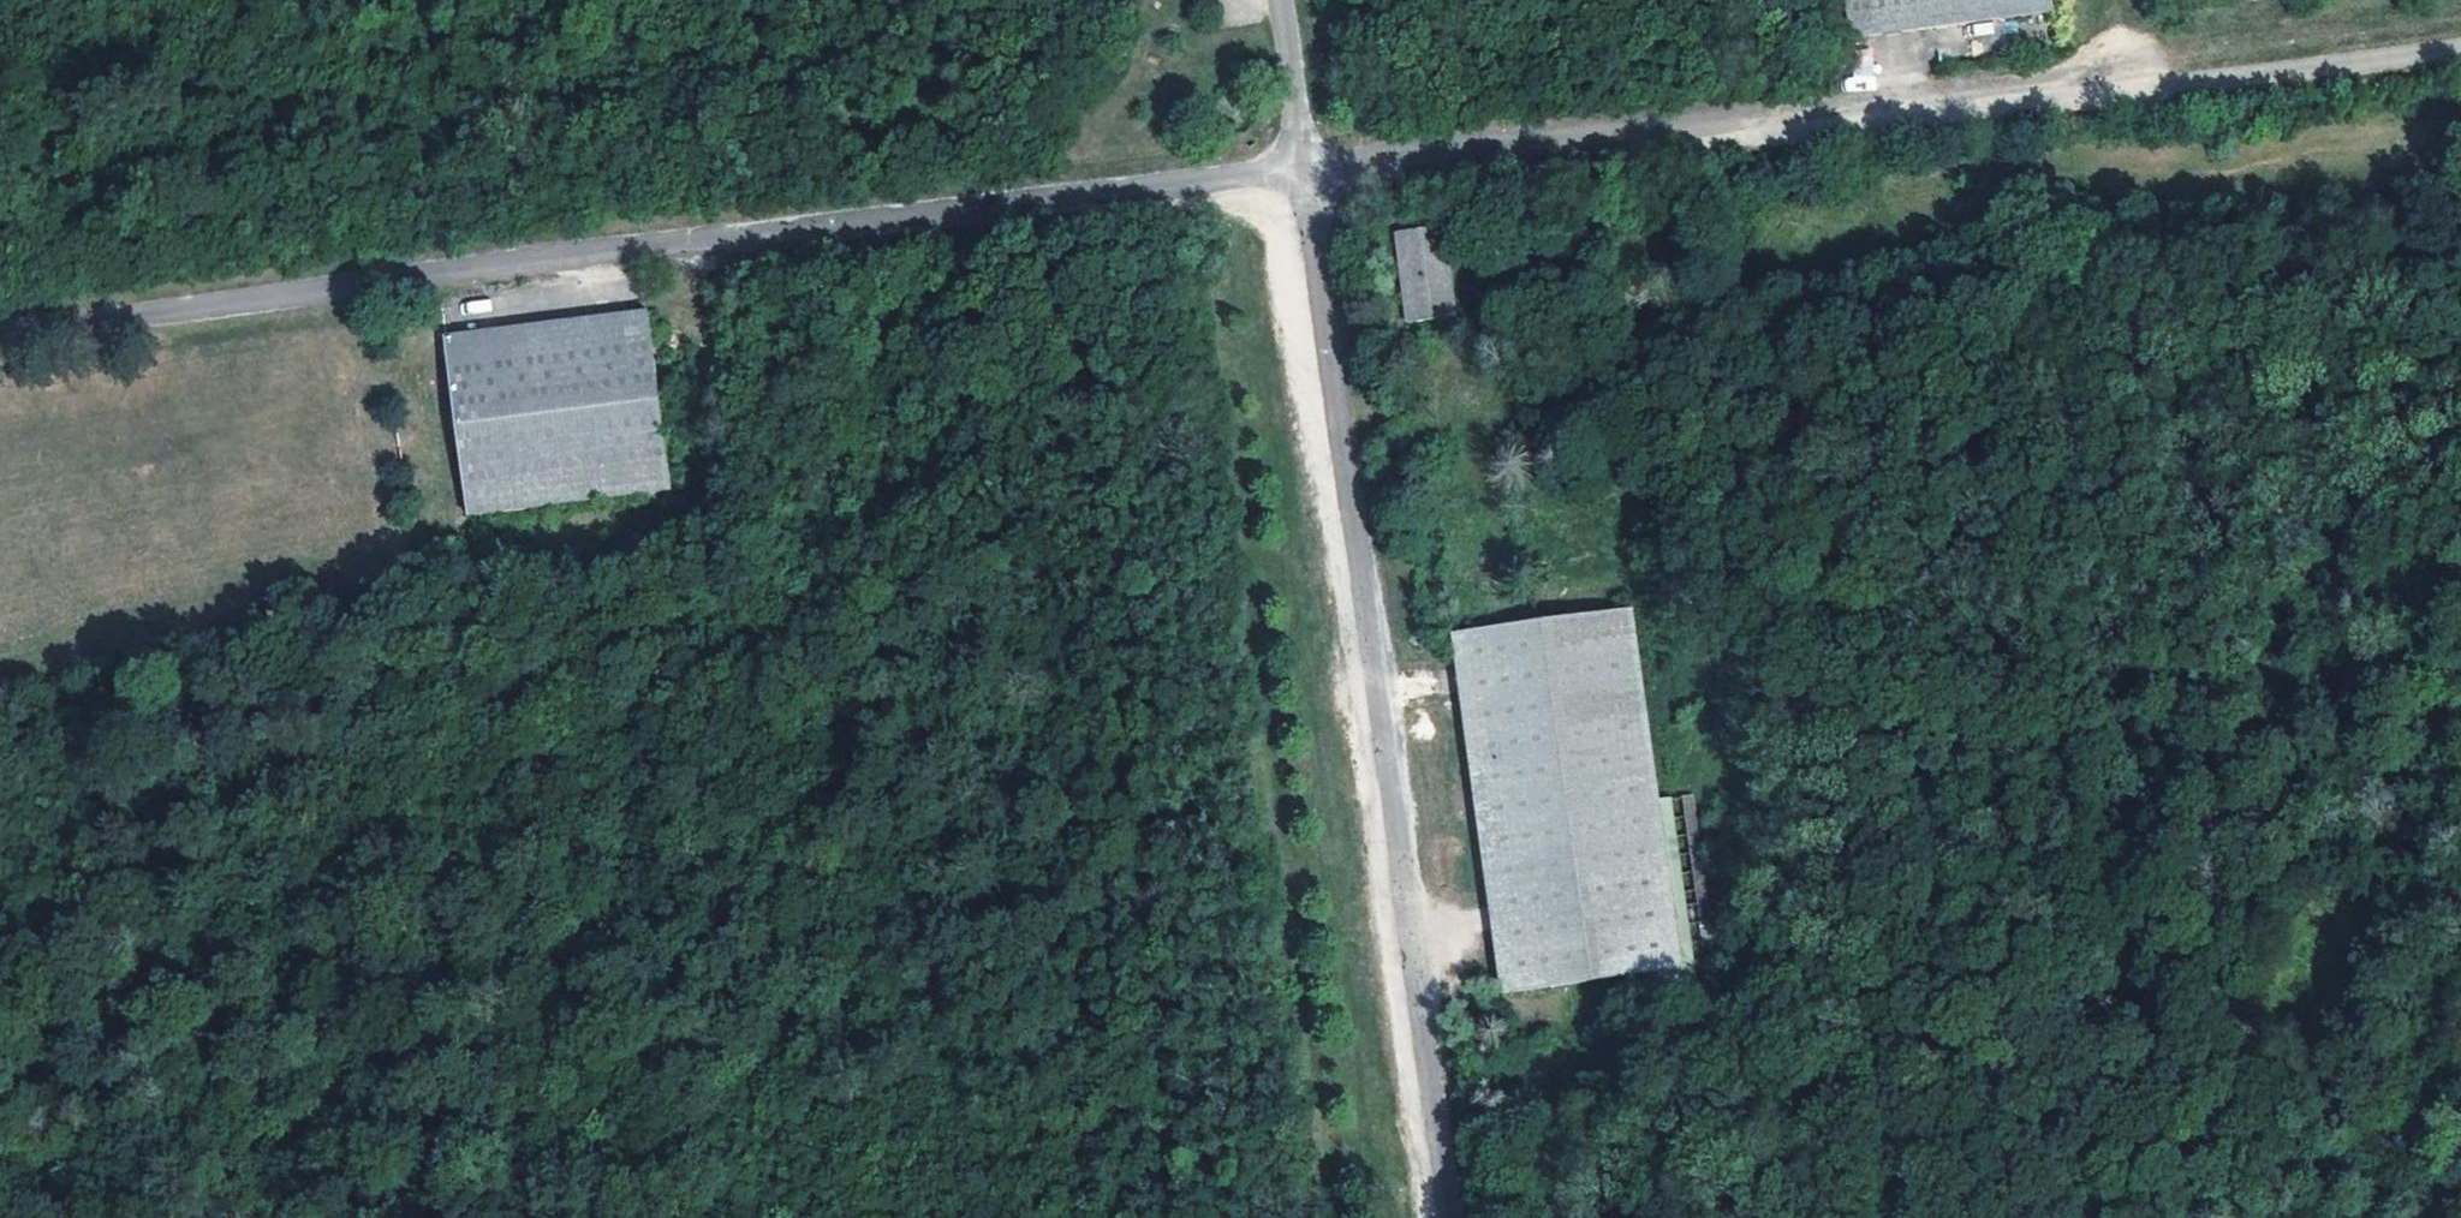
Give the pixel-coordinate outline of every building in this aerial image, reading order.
[(1853,37),(1892,32),(2053,10),(2052,0),(1848,0),(1853,37)] [(1446,227),(1394,234),(1405,321),(1455,315),(1446,227)] [(620,312),(446,335),(470,514),(672,487),(647,309),(620,312)] [(1633,608),(1450,634),(1456,678),(1500,990),(1682,965),(1633,608)]
